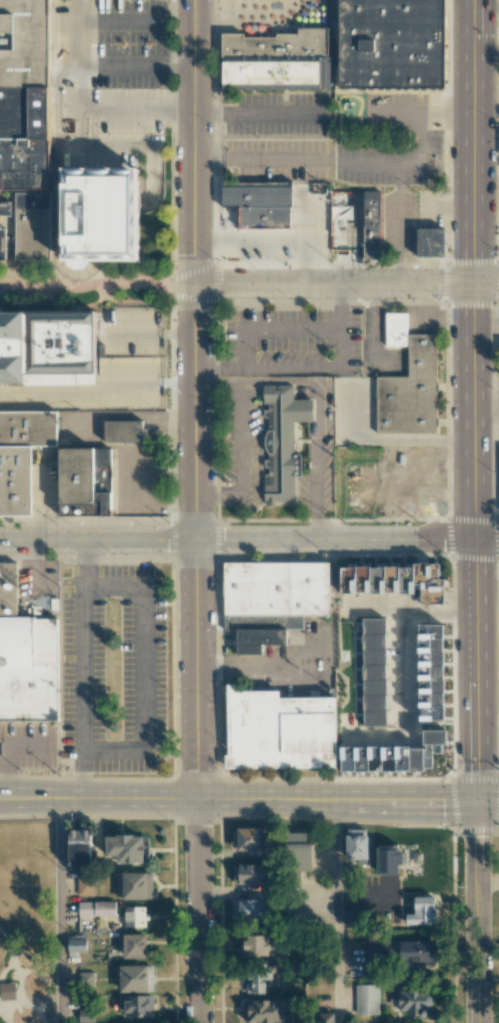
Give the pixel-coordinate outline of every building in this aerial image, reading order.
[(49,84),(0,84),(0,0),(50,0),(49,84)] [(345,88),(449,88),(449,0),(345,0),(345,88)] [(330,28),(300,28),(300,34),(279,34),(279,38),(245,39),(245,33),(224,33),(224,87),(330,86),(330,28)] [(43,257),(0,257),(0,84),(49,84),(50,165),(42,165),(42,173),(37,173),(37,193),(43,193),(43,257)] [(143,167),(65,167),(65,259),(143,259),(143,167)] [(292,184),(225,185),(225,205),(241,205),(241,227),(292,227),(292,184)] [(382,192),(364,193),(366,258),(384,258),(382,192)] [(448,230),(422,230),(422,256),(448,256),(448,230)] [(87,381),(0,381),(0,310),(93,311),(92,374),(87,374),(87,381)] [(408,312),(386,312),(386,345),(408,346),(408,375),(378,374),(378,430),(437,430),(437,334),(408,334),(408,312)] [(263,389),(290,389),(290,401),(311,400),(311,423),(292,423),(292,502),(262,502),(262,476),(266,476),(266,469),(262,469),(262,460),(265,461),(265,453),(263,449),(263,442),(266,433),(266,418),(262,418),(262,411),(268,411),(268,402),(263,402),(263,389)] [(0,412),(0,515),(33,515),(33,444),(59,444),(59,412),(0,412)] [(104,422),(138,422),(138,441),(104,441),(104,422)] [(92,447),(60,448),(61,504),(94,503),(92,447)] [(379,482),(371,482),(371,479),(352,479),(352,482),(345,482),(345,504),(379,504),(379,482)] [(0,561),(0,720),(61,720),(60,617),(19,617),(19,561),(0,561)] [(331,563),(225,563),(225,628),(238,628),(238,654),(265,654),(265,644),(289,644),(289,628),(295,628),(295,615),(331,615),(331,563)] [(341,593),(418,592),(418,604),(444,604),(444,578),(439,578),(439,564),(392,564),(392,566),(340,567),(341,593)] [(385,618),(362,618),(363,726),(386,726),(385,618)] [(419,721),(444,720),(442,624),(417,625),(419,721)] [(354,689),(362,689),(362,651),(354,651),(354,689)] [(338,699),(283,699),(283,691),(229,691),(230,767),(338,766),(338,699)] [(340,771),(432,770),(431,753),(441,753),(441,744),(446,744),(446,730),(423,730),(423,746),(340,747),(340,771)] [(261,828),(234,828),(233,850),(261,850),(261,828)] [(89,866),(90,830),(68,829),(67,865),(89,866)] [(346,860),(358,859),(358,863),(368,863),(367,829),(345,829),(346,860)] [(306,832),(283,832),(283,850),(292,850),(292,870),(312,870),(311,843),(306,843),(306,832)] [(146,863),(147,839),(143,839),(143,835),(105,835),(105,856),(116,856),(116,863),(146,863)] [(263,864),(233,864),(234,884),(268,884),(268,872),(263,872),(263,864)] [(152,900),(152,872),(116,872),(116,899),(152,900)] [(77,895),(93,895),(93,876),(77,876),(77,895)] [(435,924),(435,897),(414,896),(414,913),(406,913),(406,923),(435,924)] [(264,900),(233,899),(233,918),(263,918),(264,900)] [(77,902),(78,915),(111,914),(111,901),(77,902)] [(147,927),(146,906),(124,906),(124,927),(147,927)] [(86,934),(68,934),(67,956),(76,956),(77,951),(86,951),(86,934)] [(147,958),(146,934),(118,934),(119,958),(147,958)] [(276,935),(243,935),(243,955),(276,956),(276,935)] [(364,961),(385,960),(384,940),(364,941),(364,961)] [(400,940),(399,961),(435,961),(436,941),(400,940)] [(119,965),(120,992),(152,991),(152,964),(119,965)] [(265,979),(273,978),(272,970),(245,971),(246,993),(265,992),(265,979)] [(1,1000),(0,992),(0,983),(15,982),(16,999),(1,1000)] [(378,1014),(378,984),(355,984),(355,1014),(378,1014)] [(399,990),(398,1011),(407,1011),(407,1015),(425,1016),(426,1007),(432,1007),(432,995),(421,994),(421,991),(399,990)] [(154,996),(121,995),(120,1016),(154,1017),(154,996)] [(243,1022),(284,1022),(284,1011),(289,1011),(288,999),(243,1000),(243,1022)] [(79,1022),(90,1022),(91,1010),(79,1009),(79,1022)]
